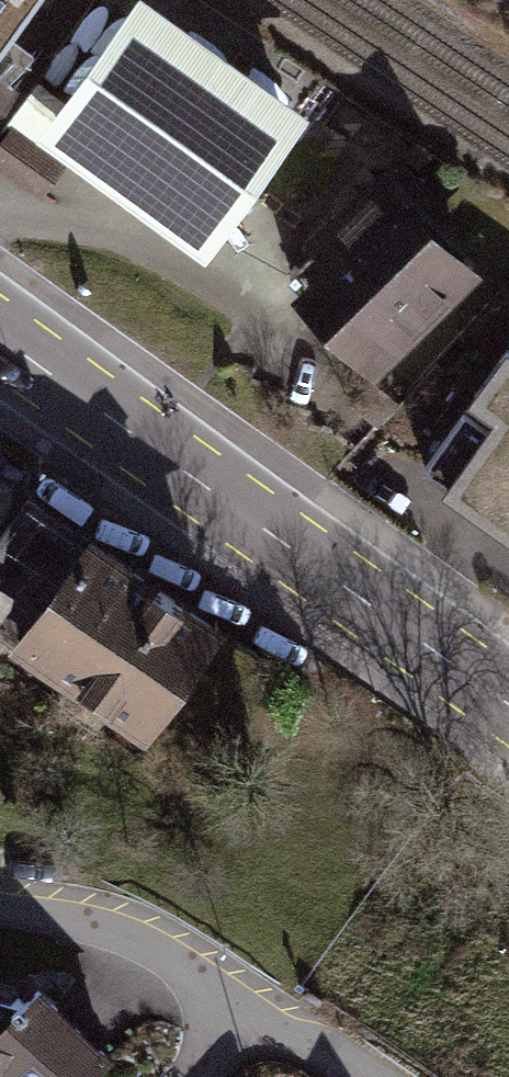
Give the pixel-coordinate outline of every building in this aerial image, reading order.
[(20,0),(0,0),(0,28),(20,0)] [(149,0),(132,0),(64,98),(36,79),(7,122),(210,262),(313,114),(149,0)] [(11,128),(0,143),(0,167),(46,198),(67,167),(11,128)] [(486,274),(379,166),(301,243),(325,267),(295,297),(378,381),(486,274)] [(422,479),(490,525),(508,496),(508,353),(422,479)] [(33,495),(0,541),(0,641),(145,744),(225,632),(33,495)] [(490,525),(508,539),(508,496),(490,525)] [(0,1051),(0,1076),(91,1076),(117,1053),(33,974),(14,993),(0,1007),(0,1029),(6,1034),(0,1051)] [(14,993),(0,989),(0,1007),(14,993)]
